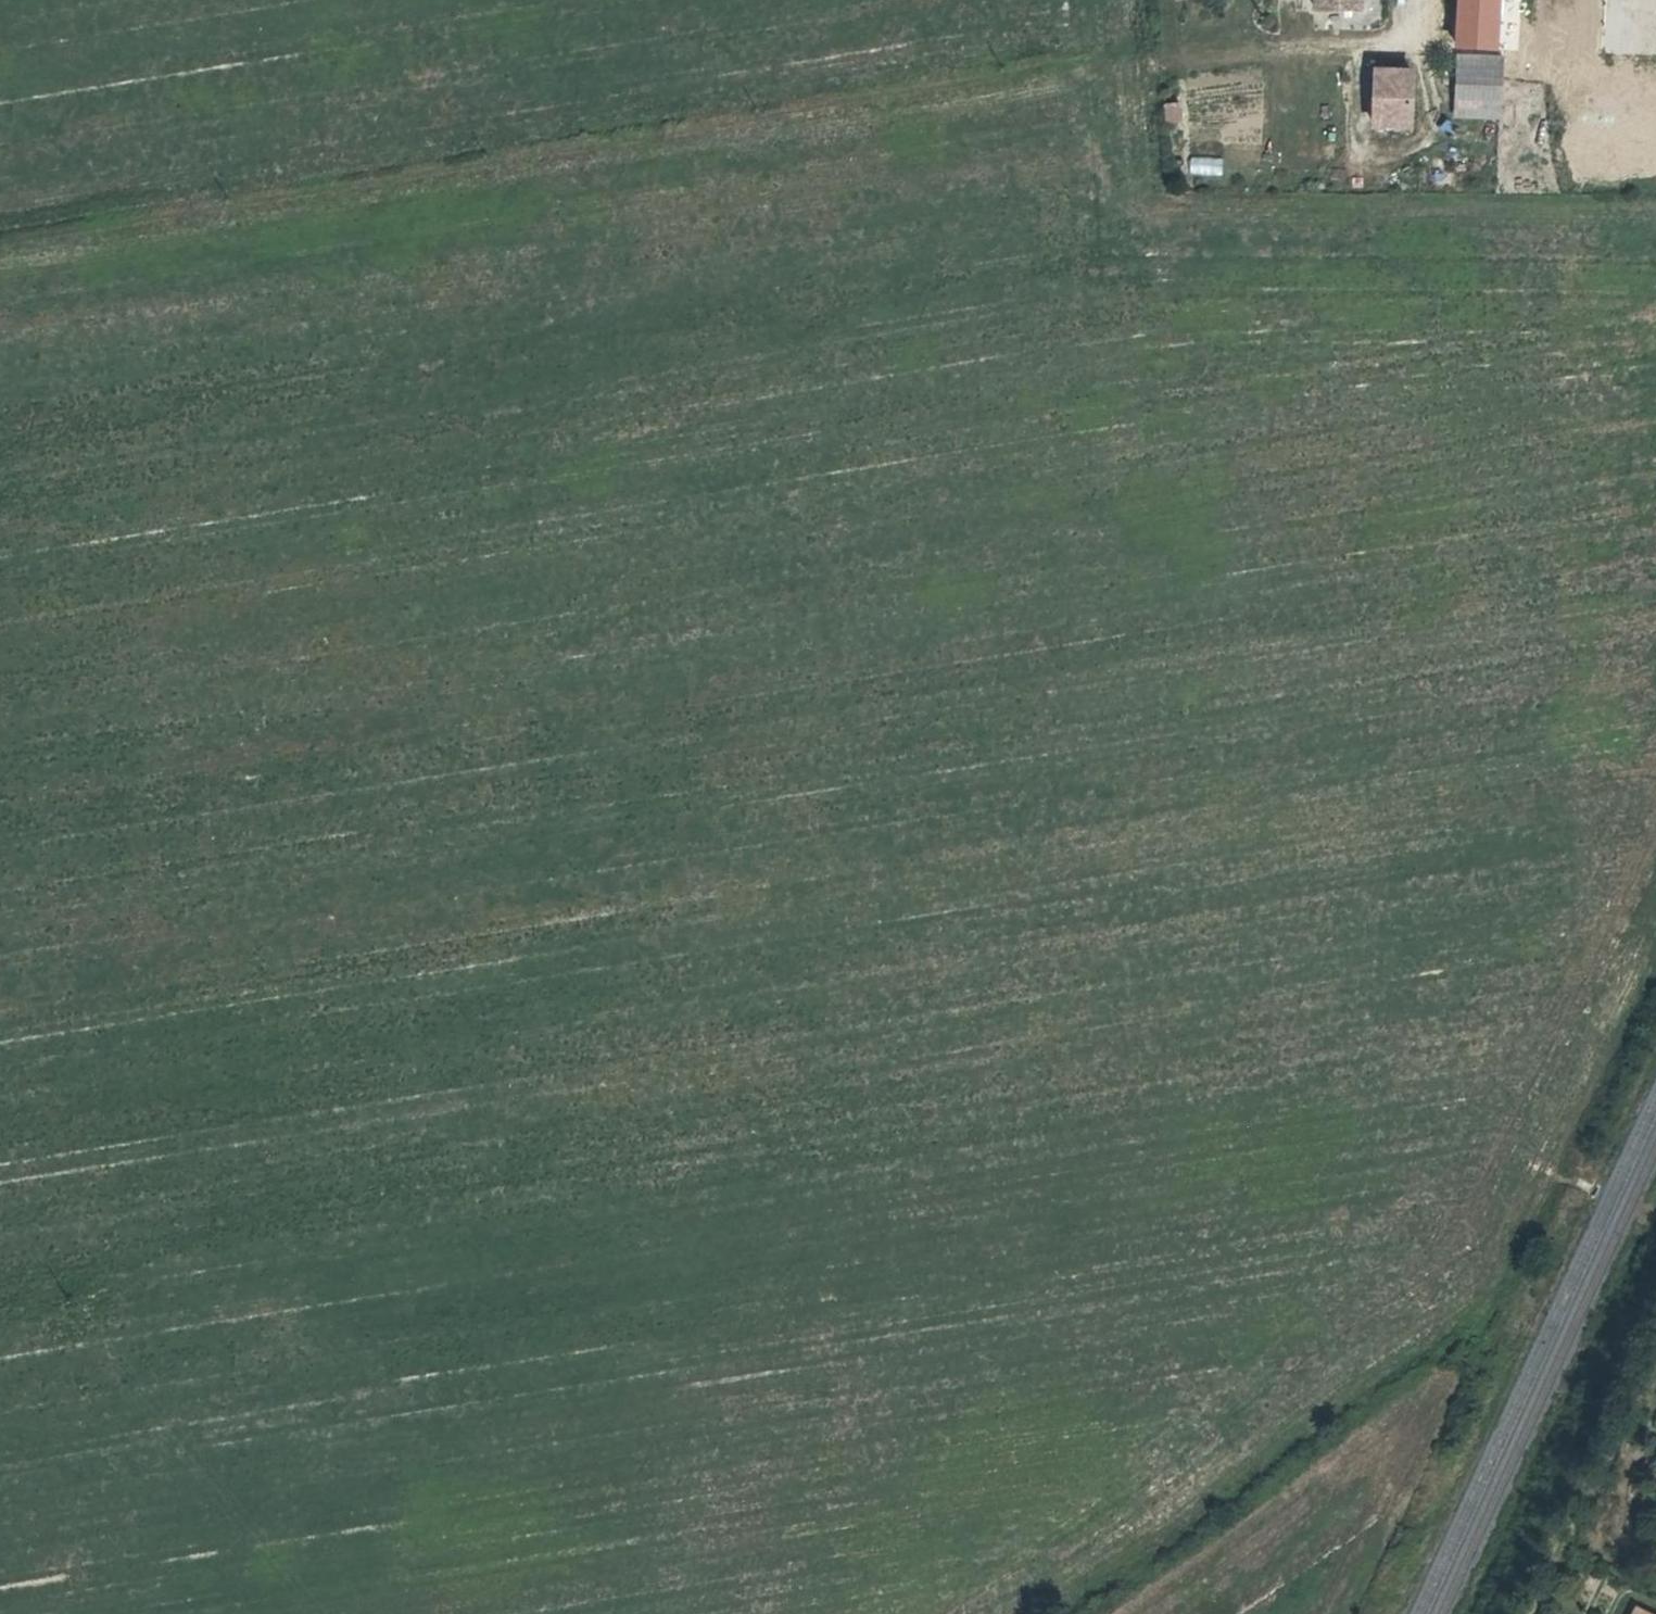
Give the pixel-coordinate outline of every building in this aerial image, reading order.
[(1430,50),(1470,55),(1477,0),(1438,0),(1430,50)] [(1468,66),(1428,62),(1424,94),(1467,103),(1472,67),(1468,66)] [(1380,75),(1333,73),(1331,117),(1378,119),(1380,75)] [(1163,123),(1181,122),(1179,101),(1162,103),(1163,123)] [(1188,157),(1188,174),(1220,174),(1220,157),(1188,157)]
